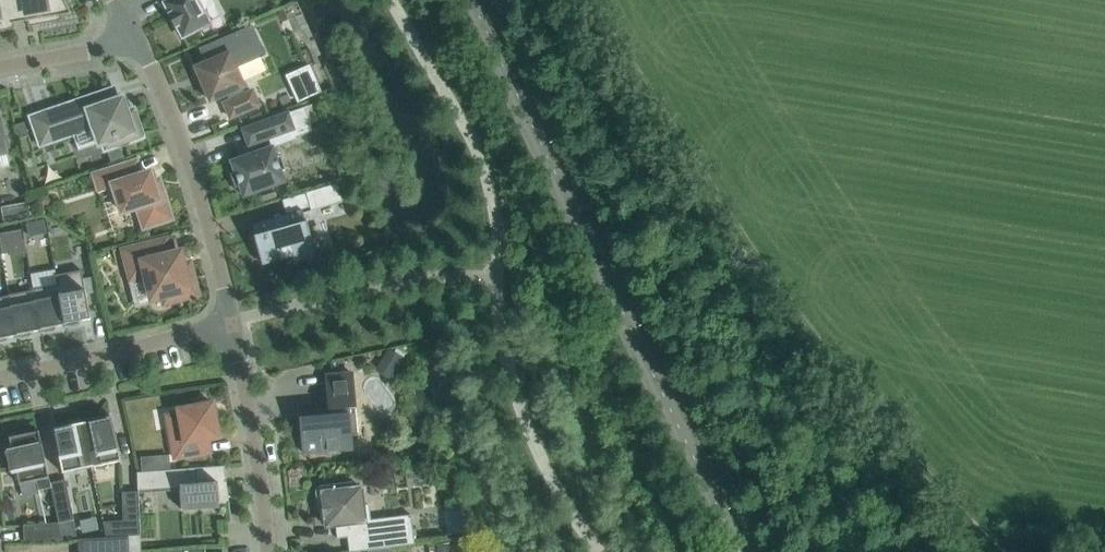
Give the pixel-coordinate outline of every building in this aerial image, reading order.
[(3,32),(3,31),(14,29),(13,24),(12,24),(8,0),(0,0),(0,32),(3,32)] [(12,24),(13,24),(37,20),(38,25),(50,23),(61,21),(61,16),(71,14),(64,0),(8,0),(12,24)] [(164,3),(170,15),(169,15),(175,27),(176,26),(183,38),(209,23),(202,10),(213,4),(210,0),(170,0),(164,3)] [(210,101),(210,102),(227,94),(230,101),(224,103),(224,104),(230,118),(258,106),(252,91),(244,95),(241,88),(244,87),(235,67),(264,55),(264,54),(252,27),(252,26),(200,49),(206,63),(195,68),(210,102),(210,101)] [(310,66),(286,76),(298,102),(309,97),(309,98),(321,93),(310,66)] [(112,90),(31,118),(41,145),(73,133),(79,151),(103,143),(110,162),(123,157),(118,145),(142,137),(133,111),(127,113),(123,103),(117,106),(115,101),(112,90)] [(234,172),(229,174),(235,189),(240,187),(242,192),(244,196),(252,193),(252,194),(275,185),(284,182),(282,177),(283,177),(281,172),(286,170),(281,155),(276,157),(272,148),(297,139),(297,137),(313,131),(304,108),(243,129),(248,146),(250,145),(254,154),(240,158),(240,159),(231,162),(233,167),(234,172)] [(6,153),(5,149),(9,148),(7,134),(2,135),(0,123),(0,154),(6,153)] [(131,164),(95,175),(100,191),(113,186),(122,213),(138,207),(144,227),(171,219),(160,186),(154,187),(149,173),(136,177),(131,164)] [(337,184),(305,193),(311,211),(342,202),(337,184)] [(27,204),(14,207),(18,222),(31,219),(27,204)] [(302,210),(300,211),(252,224),(255,236),(254,236),(262,266),(293,257),(294,263),(316,257),(306,221),(305,222),(302,210)] [(4,235),(6,246),(23,243),(21,232),(4,235)] [(162,297),(164,304),(197,295),(190,263),(183,265),(180,252),(169,255),(165,240),(123,250),(130,280),(145,277),(151,300),(162,297)] [(55,275),(57,285),(65,325),(64,325),(64,328),(80,325),(79,321),(90,319),(86,296),(83,278),(81,271),(55,275)] [(90,277),(83,278),(86,296),(93,295),(90,277)] [(32,290),(32,291),(33,290),(40,330),(39,331),(40,334),(56,331),(55,327),(64,325),(65,325),(57,285),(32,290)] [(8,295),(8,296),(9,296),(16,336),(15,336),(16,339),(31,336),(30,332),(39,331),(40,330),(33,290),(32,291),(8,295)] [(0,298),(0,343),(7,342),(6,338),(15,336),(16,336),(9,296),(8,296),(0,298)] [(357,435),(352,374),(326,376),(329,415),(300,418),(303,454),(326,451),(326,456),(340,454),(340,450),(352,449),(351,436),(357,435)] [(213,407),(212,403),(206,405),(205,401),(195,403),(196,406),(178,410),(181,425),(168,428),(174,459),(210,452),(207,439),(218,437),(215,417),(218,417),(216,406),(213,407)] [(111,416),(81,423),(90,467),(120,461),(111,416)] [(90,467),(81,423),(52,429),(62,473),(90,467)] [(6,452),(5,452),(5,454),(7,457),(7,460),(8,462),(8,465),(9,468),(9,471),(9,473),(11,473),(11,471),(15,470),(19,485),(36,481),(38,491),(51,488),(50,483),(38,431),(31,433),(30,429),(7,433),(11,451),(6,452)] [(137,490),(138,490),(180,487),(181,510),(219,507),(219,505),(228,504),(230,523),(231,523),(224,466),(137,473),(137,490)] [(50,483),(51,488),(58,523),(74,520),(65,480),(50,483)] [(349,551),(358,551),(415,545),(411,515),(370,520),(369,505),(363,505),(361,488),(352,482),(320,486),(319,486),(318,487),(317,488),(316,489),(316,490),(315,491),(315,493),(318,510),(324,510),(326,527),(335,526),(337,539),(347,538),(349,551)] [(128,536),(139,536),(140,536),(138,492),(122,493),(123,521),(103,522),(106,538),(128,536)] [(62,541),(58,523),(23,525),(24,543),(62,541)] [(106,538),(78,539),(78,551),(129,551),(128,536),(106,538)] [(139,536),(128,536),(129,551),(140,551),(139,536)]
